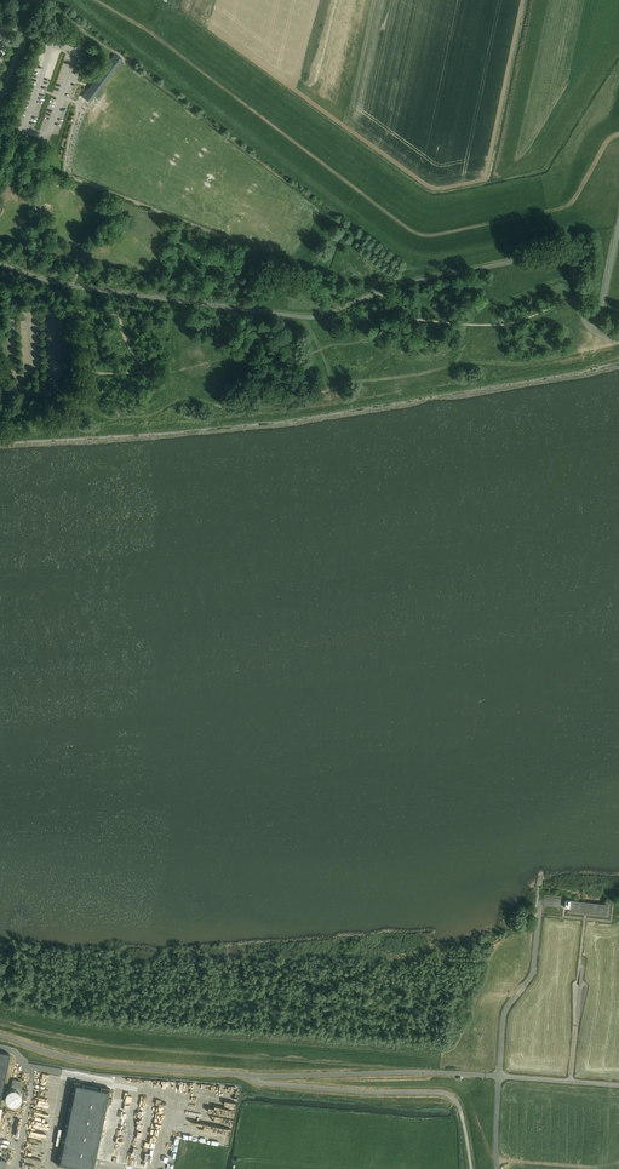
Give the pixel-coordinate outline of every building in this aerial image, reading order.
[(122,59),(116,54),(84,96),(91,101),(90,102),(93,104),(95,101),(92,99),(122,59)] [(607,915),(609,904),(571,900),(566,900),(565,908),(570,908),(570,911),(607,915)] [(0,1102),(1,1102),(10,1054),(0,1052),(0,1104),(0,1102)] [(57,1164),(79,1168),(94,1168),(96,1158),(107,1104),(108,1104),(108,1103),(111,1104),(112,1098),(109,1098),(109,1097),(110,1088),(74,1081),(57,1164)] [(20,1100),(20,1098),(20,1096),(19,1095),(19,1093),(17,1092),(15,1091),(13,1090),(12,1090),(10,1090),(8,1090),(7,1091),(6,1092),(5,1093),(4,1095),(3,1096),(3,1098),(3,1100),(3,1101),(4,1102),(5,1104),(6,1105),(8,1106),(10,1107),(11,1107),(13,1107),(14,1106),(16,1105),(17,1104),(19,1103),(19,1102),(20,1100)]
